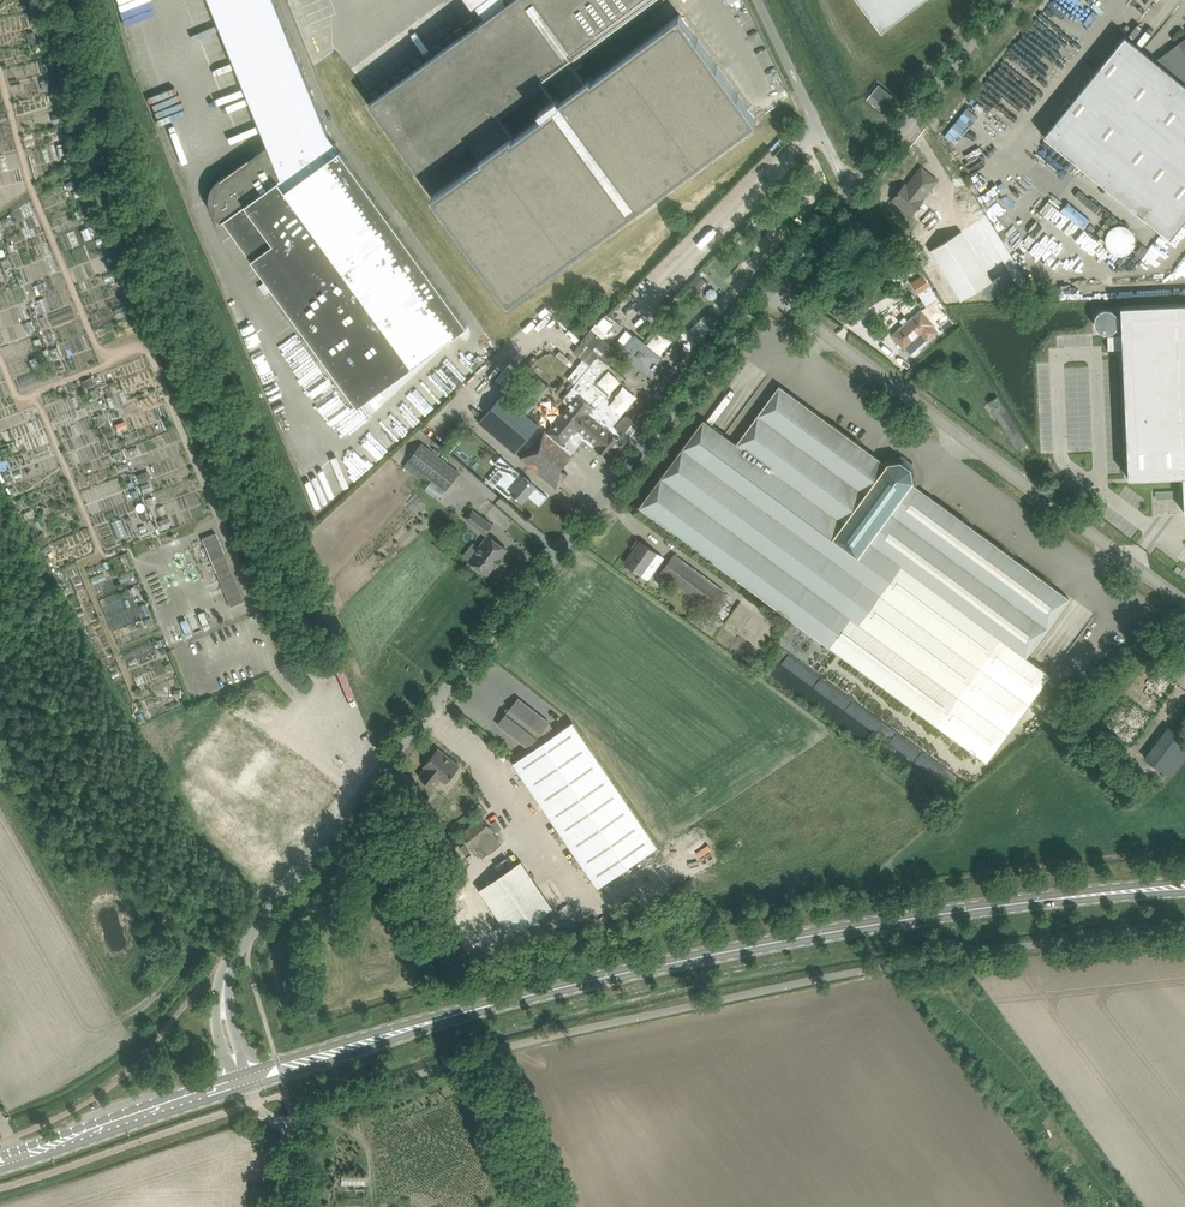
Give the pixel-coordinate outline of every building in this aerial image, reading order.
[(221,179),(220,178),(217,180),(215,183),(213,186),(211,189),(210,192),(210,196),(209,199),(210,203),(211,206),(212,210),(214,213),(216,216),(218,218),(221,221),(222,220),(223,221),(224,220),(358,405),(467,325),(328,133),(275,0),(209,0),(268,145),(221,179)] [(420,173),(464,141),(473,153),(477,150),(482,157),(432,194),(509,299),(756,119),(680,14),(593,77),(591,75),(585,80),(578,70),(585,64),(582,61),(575,66),(572,62),(657,0),(470,0),(475,6),(476,5),(486,18),(369,103),(420,173)] [(881,31),(923,0),(858,0),(881,31)] [(1155,60),(1125,36),(1044,136),(1170,238),(1184,220),(1184,38),(1155,60)] [(586,75),(597,67),(592,61),(582,69),(586,75)] [(879,84),(867,99),(881,110),(893,95),(879,84)] [(468,150),(454,160),(458,166),(472,156),(468,150)] [(902,187),(893,199),(904,208),(912,215),(924,198),(923,198),(937,180),(921,167),(904,189),(902,187)] [(986,219),(982,222),(986,228),(990,225),(986,219)] [(1112,257),(1137,246),(1127,222),(1102,233),(1112,257)] [(961,230),(931,249),(962,301),(992,282),(992,281),(978,258),(961,230)] [(1142,244),(1134,254),(1140,258),(1148,249),(1142,244)] [(699,273),(688,284),(698,294),(709,282),(702,275),(705,271),(703,269),(699,273)] [(922,292),(925,297),(934,291),(923,274),(911,282),(919,294),(922,292)] [(1107,335),(1108,349),(1122,348),(1129,478),(1183,476),(1184,512),(1184,303),(1121,306),(1122,334),(1107,335)] [(934,323),(921,309),(891,335),(904,349),(905,348),(911,355),(928,341),(938,332),(932,325),(934,323)] [(596,323),(580,342),(581,343),(609,365),(620,352),(647,375),(653,368),(654,369),(658,364),(657,363),(662,357),(635,335),(634,336),(627,345),(620,339),(614,347),(603,338),(607,332),(598,324),(596,323)] [(526,356),(554,382),(569,366),(541,340),(526,356)] [(547,431),(547,432),(572,453),(580,443),(584,447),(588,442),(611,460),(638,426),(632,421),(632,418),(628,415),(625,416),(624,418),(607,404),(609,402),(609,400),(607,398),(611,394),(595,381),(596,380),(595,379),(606,369),(609,365),(581,343),(573,352),(583,359),(568,378),(571,381),(566,387),(570,390),(563,399),(569,404),(547,431)] [(506,396),(491,414),(507,428),(516,436),(522,441),(538,423),(525,412),(548,385),(536,374),(512,402),(506,396)] [(737,443),(725,434),(704,419),(639,507),(987,762),(1051,674),(1026,656),(1069,598),(1049,583),(1050,582),(1044,578),(1044,579),(1044,580),(1027,567),(1028,567),(1029,567),(1023,562),(1022,563),(1008,553),(1009,552),(1003,548),(1003,549),(986,537),(987,537),(987,536),(982,532),(981,533),(967,523),(968,522),(962,518),(961,518),(962,519),(945,507),(945,506),(946,507),(946,506),(940,502),(940,503),(912,483),(914,481),(912,468),(901,460),(888,462),(887,464),(860,444),(860,443),(854,439),(854,440),(838,428),(838,427),(838,428),(839,427),(833,423),(832,424),(779,385),(737,443)] [(545,430),(521,458),(555,487),(556,488),(568,474),(562,468),(574,454),(572,453),(547,432),(547,431),(545,429),(545,430)] [(460,473),(441,458),(422,443),(408,460),(446,490),(460,473)] [(513,493),(523,501),(528,495),(540,505),(548,496),(501,456),(495,463),(500,467),(507,473),(495,486),(509,498),(513,493)] [(1155,512),(1179,511),(1178,489),(1154,490),(1155,512)] [(485,534),(486,533),(492,525),(473,510),(466,519),(485,534)] [(244,601),(215,533),(202,538),(230,607),(244,601)] [(500,558),(507,549),(489,535),(469,560),(474,564),(474,567),(479,571),(482,570),(487,574),(494,565),(496,567),(502,559),(500,558)] [(645,576),(661,556),(640,541),(634,549),(637,551),(628,564),(630,566),(629,568),(629,570),(633,574),(636,573),(637,571),(645,576)] [(660,574),(710,610),(724,590),(675,554),(660,574)] [(1129,745),(1176,684),(1178,683),(1152,663),(1103,725),(1129,745)] [(532,750),(513,763),(598,886),(657,846),(573,722),(554,735),(547,725),(549,722),(518,698),(510,708),(512,710),(508,715),(506,713),(498,724),(529,748),(530,746),(532,750)] [(219,800),(198,829),(267,880),(290,849),(299,856),(320,827),(311,820),(332,791),(237,721),(199,773),(233,799),(228,806),(219,800)] [(1184,759),(1184,738),(1169,726),(1146,757),(1171,777),(1184,759)] [(426,767),(419,776),(433,787),(440,779),(446,784),(454,774),(460,766),(455,761),(438,748),(429,760),(424,766),(426,767)] [(482,817),(475,822),(476,823),(462,834),(473,847),(474,847),(483,858),(501,843),(492,832),(493,831),(482,817)] [(521,861),(479,889),(490,905),(532,877),(521,861)]
